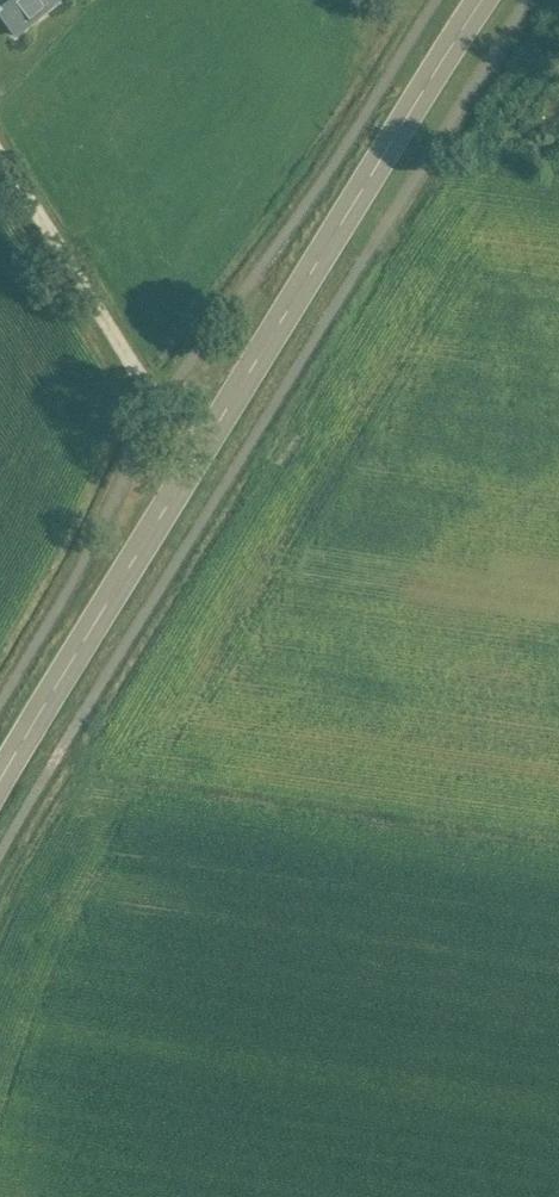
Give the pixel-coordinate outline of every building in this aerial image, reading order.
[(17,37),(19,36),(17,33),(43,12),(45,14),(62,0),(0,0),(0,17),(17,37)]
